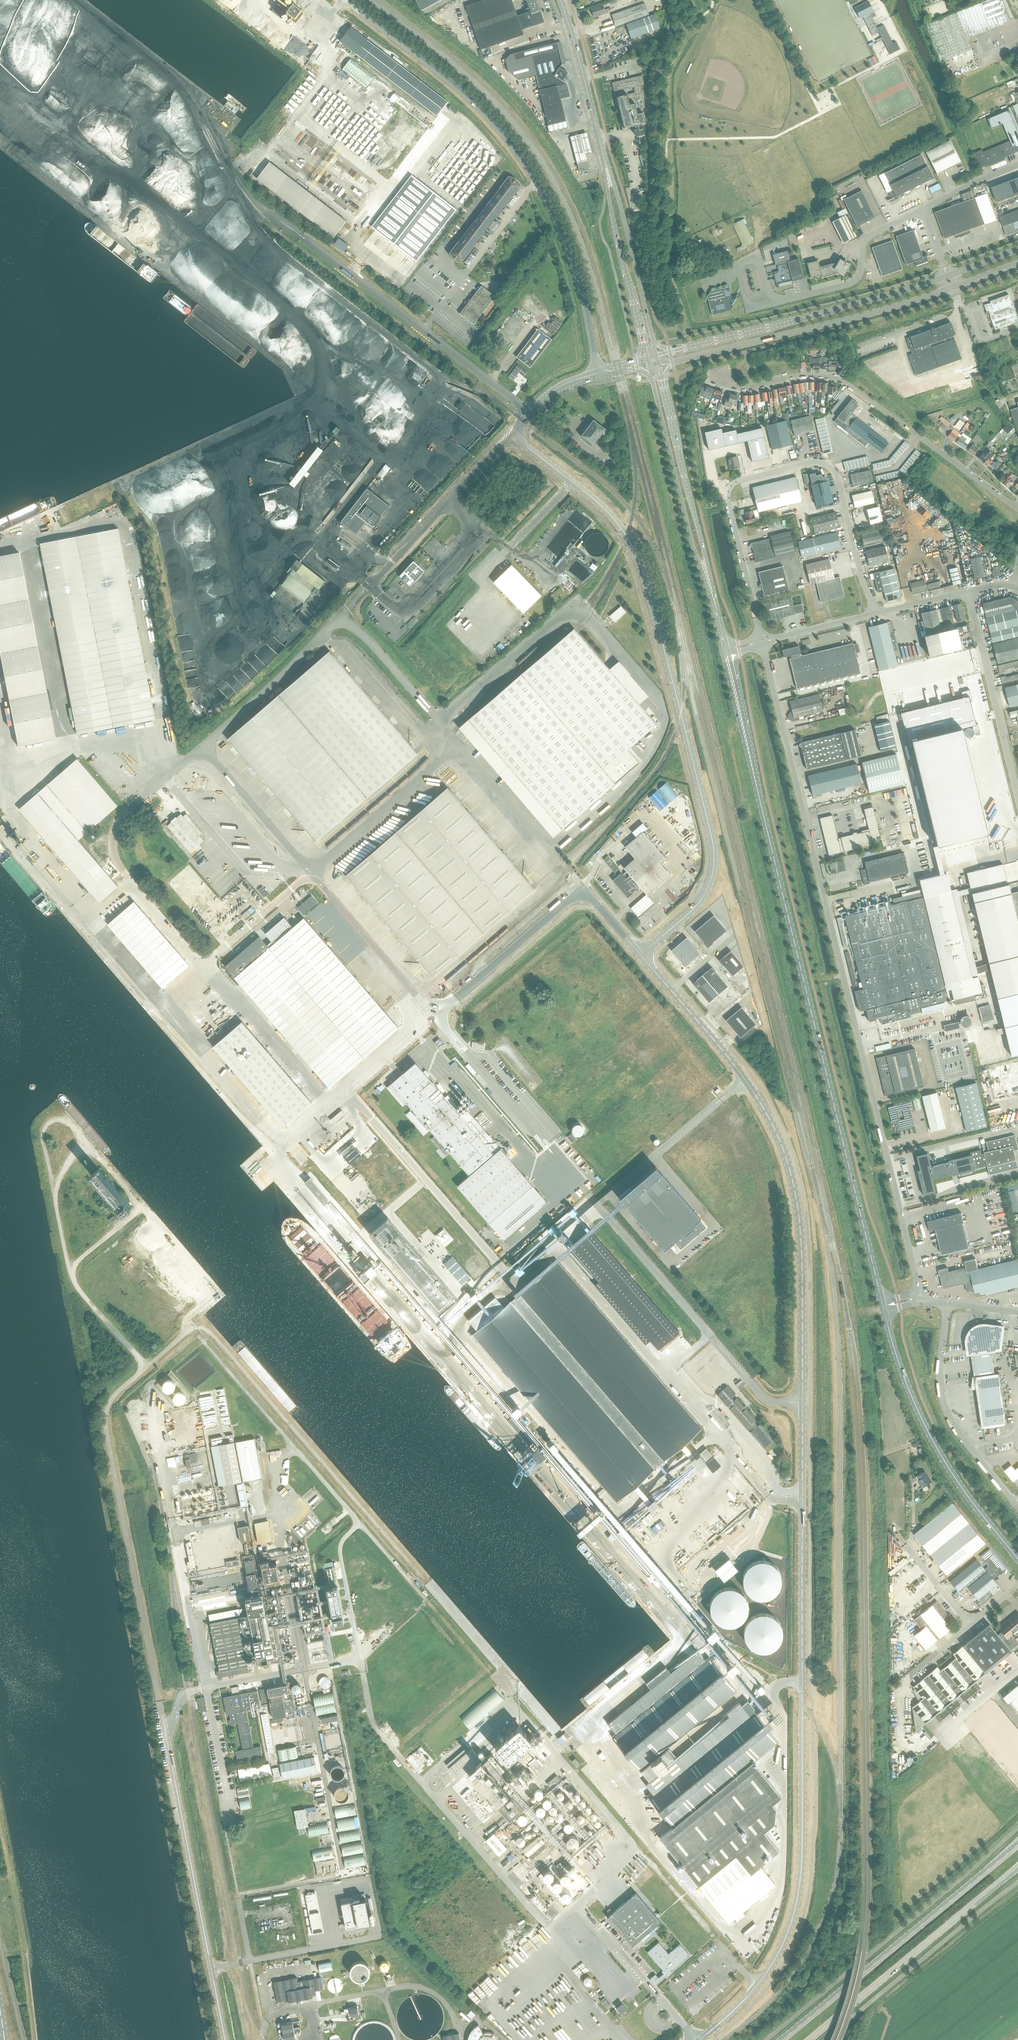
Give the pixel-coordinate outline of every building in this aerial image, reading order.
[(421,11),(442,0),(416,0),(421,11)] [(466,7),(481,50),(496,45),(524,35),(522,30),(517,16),(511,0),(486,0),(466,7)] [(526,3),(523,3),(525,9),(525,10),(526,13),(529,12),(530,16),(541,12),(539,5),(537,0),(525,0),(526,3)] [(1006,13),(1005,13),(1000,0),(988,0),(924,25),(939,62),(972,50),(968,38),(1009,22),(1006,13)] [(884,25),(877,28),(872,18),(875,16),(868,2),(868,1),(855,8),(860,19),(863,17),(872,36),(879,32),(890,54),(900,49),(896,41),(893,43),(884,25)] [(645,3),(612,15),(616,27),(626,23),(626,24),(649,16),(649,15),(645,4),(645,3)] [(291,13),(301,19),(306,10),(297,4),(291,13)] [(591,9),(594,17),(606,13),(603,5),(591,9)] [(277,6),(274,10),(281,16),(284,12),(277,6)] [(526,13),(517,16),(522,30),(544,22),(543,17),(541,12),(530,16),(529,12),(526,13)] [(631,39),(660,29),(655,14),(649,16),(626,24),(631,39)] [(448,103),(363,37),(351,28),(340,42),(352,51),(437,117),(448,103)] [(557,43),(514,54),(516,60),(531,56),(548,125),(566,121),(564,112),(560,99),(570,97),(567,83),(563,81),(566,77),(568,73),(560,68),(562,64),(558,49),(557,45),(557,43)] [(871,64),(878,61),(875,55),(868,58),(871,64)] [(342,70),(366,88),(375,76),(351,58),(342,70)] [(345,82),(349,85),(354,80),(350,76),(345,82)] [(641,91),(640,86),(644,85),(642,76),(612,83),(616,98),(619,108),(623,125),(624,129),(635,126),(636,130),(633,130),(637,137),(640,136),(643,135),(645,127),(641,128),(641,125),(645,124),(646,124),(643,113),(645,113),(645,102),(644,102),(641,91)] [(139,85),(138,142),(139,142),(164,120),(164,113),(139,85)] [(329,95),(335,89),(332,86),(326,93),(329,95)] [(382,90),(395,100),(400,93),(398,92),(396,94),(385,86),(382,90)] [(338,90),(331,98),(335,100),(341,93),(338,90)] [(354,97),(348,103),(351,106),(357,100),(354,97)] [(325,106),(328,108),(334,101),(331,98),(325,106)] [(384,100),(380,105),(393,115),(397,110),(384,100)] [(353,108),(356,110),(362,103),(358,101),(353,108)] [(364,104),(358,111),(361,114),(367,107),(364,104)] [(344,115),(350,108),(347,105),(341,112),(344,115)] [(370,108),(364,116),(367,119),(373,111),(370,108)] [(351,109),(346,117),(349,119),(355,112),(351,109)] [(974,153),(977,159),(978,159),(981,167),(985,166),(986,168),(1006,159),(1005,158),(1015,153),(1017,152),(1017,131),(1010,112),(999,116),(1003,125),(1010,141),(983,152),(982,150),(974,153)] [(336,123),(343,117),(340,113),(333,120),(336,123)] [(357,113),(351,120),(355,123),(360,115),(357,113)] [(375,114),(370,121),(374,123),(379,116),(375,114)] [(379,126),(385,120),(381,116),(376,123),(379,126)] [(360,127),(366,120),(363,117),(357,124),(360,127)] [(339,125),(348,132),(353,124),(345,118),(339,125)] [(349,133),(354,136),(359,128),(355,125),(349,133)] [(375,126),(369,133),(372,136),(378,129),(375,126)] [(373,137),(378,140),(382,134),(378,130),(373,137)] [(359,149),(371,137),(367,133),(362,139),(362,140),(356,146),(359,149)] [(577,163),(587,161),(585,155),(592,153),(587,133),(570,137),(577,163)] [(961,162),(957,155),(950,140),(926,152),(937,174),(961,162)] [(469,158),(471,156),(464,149),(462,151),(469,158)] [(924,154),(879,173),(888,193),(894,190),(896,195),(935,179),(924,154)] [(433,158),(430,161),(437,167),(440,165),(433,158)] [(459,168),(462,165),(455,159),(452,162),(459,168)] [(577,163),(580,173),(589,170),(587,161),(577,163)] [(257,179),(334,238),(331,241),(343,251),(347,245),(338,238),(340,235),(337,233),(346,221),(270,162),(257,179)] [(152,186),(157,181),(142,165),(137,170),(152,186)] [(181,184),(186,186),(200,176),(202,169),(196,167),(198,169),(195,171),(194,171),(188,175),(187,178),(186,176),(188,174),(184,173),(182,175),(181,178),(178,180),(181,184)] [(372,227),(416,262),(456,210),(412,175),(372,227)] [(510,177),(508,177),(499,189),(459,242),(458,241),(449,253),(450,255),(450,256),(451,257),(452,258),(453,259),(454,260),(455,261),(456,261),(457,262),(459,262),(460,263),(461,263),(471,251),(488,228),(489,229),(490,231),(491,231),(492,230),(493,229),(494,229),(494,228),(495,227),(496,226),(496,225),(497,224),(497,223),(497,222),(495,221),(494,220),(511,198),(521,186),(520,185),(519,184),(519,182),(518,181),(517,180),(516,180),(515,179),(514,178),(512,178),(511,177),(510,177)] [(1016,195),(1010,181),(1001,185),(1006,199),(1016,195)] [(940,183),(930,187),(932,193),(942,188),(940,183)] [(992,188),(997,202),(1006,199),(1001,185),(992,188)] [(864,190),(848,196),(847,194),(841,196),(843,200),(846,198),(857,225),(876,218),(864,190)] [(987,193),(981,195),(935,212),(945,239),(955,235),(956,239),(971,233),(970,230),(997,220),(987,193)] [(844,243),(858,236),(848,214),(849,213),(847,207),(838,211),(841,217),(834,220),(844,243)] [(999,217),(1006,236),(1017,231),(1017,210),(999,217)] [(747,245),(754,242),(746,223),(748,222),(746,218),(734,223),(744,245),(738,247),(739,251),(748,247),(747,245)] [(915,262),(916,266),(928,261),(927,257),(927,255),(925,254),(925,256),(923,257),(913,230),(896,236),(906,265),(915,262)] [(872,248),(882,276),(902,269),(892,241),(872,248)] [(789,250),(774,253),(778,270),(775,270),(778,286),(794,283),(793,280),(804,278),(800,258),(791,260),(789,250)] [(402,262),(404,264),(410,258),(408,256),(402,262)] [(819,260),(809,262),(812,277),(821,275),(825,277),(844,273),(846,274),(852,263),(841,258),(839,262),(821,265),(819,260)] [(465,304),(466,305),(460,314),(473,325),(495,296),(481,286),(469,302),(467,301),(465,304)] [(730,286),(709,290),(713,314),(736,309),(734,297),(732,297),(730,286)] [(1017,321),(1017,320),(1013,305),(1012,306),(1011,303),(1012,303),(1009,294),(990,301),(991,303),(989,304),(989,303),(984,305),(987,312),(989,311),(991,315),(990,316),(995,330),(1000,328),(999,327),(1014,322),(1014,323),(1017,321)] [(909,355),(916,375),(961,359),(954,339),(952,340),(951,336),(953,335),(949,323),(934,329),(934,328),(933,328),(933,327),(932,328),(931,328),(931,329),(931,330),(906,338),(910,351),(912,350),(913,354),(909,355)] [(516,357),(530,368),(552,340),(538,329),(516,357)] [(467,344),(474,335),(470,331),(463,340),(467,344)] [(819,367),(820,359),(814,359),(814,357),(808,357),(809,364),(813,364),(813,369),(819,370),(819,367)] [(820,357),(820,359),(819,367),(821,367),(821,369),(828,369),(828,361),(829,357),(820,357)] [(831,361),(828,361),(828,369),(835,369),(836,368),(838,368),(838,361),(831,361)] [(529,370),(519,363),(510,375),(515,379),(520,372),(525,375),(529,370)] [(839,374),(845,377),(848,371),(842,368),(839,374)] [(803,383),(798,384),(800,397),(801,398),(806,397),(806,396),(808,395),(808,393),(807,393),(806,392),(805,392),(803,383)] [(798,384),(793,385),(794,394),(797,393),(799,404),(802,404),(801,398),(800,397),(798,384)] [(828,394),(832,395),(832,397),(836,401),(842,393),(840,391),(839,392),(836,390),(836,387),(829,386),(828,394)] [(699,395),(703,397),(709,400),(710,397),(711,397),(714,390),(707,387),(706,389),(702,387),(699,395)] [(778,389),(780,402),(781,404),(783,404),(781,396),(786,395),(785,387),(778,389)] [(712,398),(721,400),(723,392),(715,390),(712,398)] [(736,403),(738,396),(730,394),(730,397),(726,396),(724,406),(731,407),(732,402),(736,403)] [(755,404),(756,410),(757,417),(759,417),(758,407),(762,407),(761,402),(760,402),(759,394),(754,395),(755,404)] [(1000,398),(995,401),(1000,408),(1004,405),(1000,398)] [(837,418),(834,422),(849,434),(853,437),(854,438),(866,447),(869,443),(881,453),(888,443),(851,414),(859,405),(852,400),(837,418)] [(791,421),(794,436),(814,431),(810,416),(791,421)] [(956,426),(961,429),(966,421),(960,418),(956,426)] [(581,436),(593,446),(606,429),(594,420),(581,436)] [(941,421),(938,424),(940,426),(944,430),(950,424),(945,420),(943,423),(941,421)] [(766,426),(772,450),(792,445),(786,421),(766,426)] [(1008,423),(1003,429),(1008,434),(1014,428),(1008,423)] [(722,429),(705,432),(709,450),(747,441),(752,461),(769,458),(762,428),(737,434),(736,430),(723,433),(722,429)] [(948,437),(965,449),(968,445),(965,442),(967,439),(962,436),(960,438),(958,436),(959,433),(953,429),(948,437)] [(968,451),(975,455),(978,451),(974,448),(975,445),(973,443),(968,451)] [(319,445),(292,484),(297,487),(305,475),(308,477),(311,473),(310,472),(325,449),(319,445)] [(983,453),(978,458),(983,463),(993,454),(989,450),(985,454),(983,453)] [(993,455),(987,460),(984,463),(988,466),(993,461),(991,460),(996,455),(994,453),(993,455)] [(728,459),(730,470),(740,468),(737,457),(728,459)] [(998,460),(1000,458),(999,457),(991,465),(996,470),(1002,464),(998,460)] [(387,463),(378,474),(384,478),(392,468),(387,463)] [(1005,478),(1002,482),(1006,478),(1008,481),(1014,475),(1007,469),(1005,471),(1008,474),(1005,478)] [(363,470),(347,493),(350,495),(366,472),(363,470)] [(850,475),(853,487),(873,482),(870,470),(850,475)] [(816,506),(833,502),(828,481),(826,481),(825,476),(822,477),(822,474),(816,476),(815,473),(809,474),(812,485),(811,485),(816,506)] [(809,474),(803,476),(805,483),(811,482),(809,474)] [(1006,478),(1002,482),(1006,486),(1010,482),(1011,483),(1017,477),(1015,475),(1014,475),(1008,481),(1006,478)] [(752,488),(758,512),(802,501),(796,477),(752,488)] [(163,493),(171,492),(170,487),(172,487),(171,481),(168,481),(168,482),(165,483),(166,486),(165,486),(166,492),(163,492),(163,493)] [(367,488),(358,499),(340,522),(356,535),(365,523),(372,529),(390,506),(367,488)] [(852,496),(855,508),(874,503),(871,491),(852,496)] [(879,506),(867,510),(867,513),(869,518),(870,524),(882,521),(881,515),(880,510),(879,506)] [(207,508),(202,508),(204,512),(203,512),(205,516),(204,521),(205,524),(204,524),(204,530),(205,532),(202,532),(205,540),(210,538),(213,538),(213,536),(215,536),(217,535),(218,531),(213,531),(213,526),(208,526),(208,520),(208,518),(208,511),(207,511),(207,508)] [(745,517),(746,524),(756,521),(754,515),(753,515),(752,511),(746,512),(747,517),(745,517)] [(839,527),(835,512),(811,518),(815,533),(839,527)] [(861,533),(864,546),(885,541),(882,528),(861,533)] [(40,544),(62,655),(78,734),(155,719),(118,529),(40,544)] [(611,545),(611,543),(611,541),(610,539),(609,537),(608,535),(606,534),(604,533),(602,532),(600,532),(597,532),(595,533),(593,534),(592,535),(590,537),(589,538),(589,540),(588,543),(588,545),(589,547),(590,549),(591,551),(593,552),(595,553),(597,554),(599,554),(602,554),(604,554),(606,553),(608,551),(609,550),(610,548),(611,545)] [(751,543),(756,563),(795,553),(790,532),(770,536),(771,538),(751,543)] [(827,535),(813,538),(798,542),(801,557),(821,553),(841,548),(837,532),(827,535)] [(865,551),(869,566),(888,561),(885,546),(865,551)] [(18,746),(55,739),(19,552),(0,556),(0,655),(18,746)] [(971,560),(976,579),(986,577),(981,557),(971,560)] [(810,584),(815,583),(820,603),(844,597),(839,577),(834,578),(829,559),(805,565),(810,584)] [(287,572),(290,574),(282,584),(305,601),(313,592),(315,594),(325,581),(297,560),(287,572)] [(407,583),(410,586),(424,571),(414,561),(400,576),(403,579),(402,580),(406,584),(407,583)] [(595,570),(598,566),(594,562),(590,566),(595,570)] [(993,568),(994,570),(992,571),(993,574),(995,574),(995,577),(1001,575),(999,566),(998,562),(992,563),(993,568)] [(511,565),(493,582),(523,613),(542,596),(511,565)] [(758,572),(761,584),(759,586),(760,590),(763,590),(764,596),(789,590),(783,566),(758,572)] [(879,572),(884,591),(886,601),(901,597),(894,568),(879,572)] [(949,569),(953,585),(961,583),(957,568),(949,569)] [(878,593),(884,591),(879,572),(873,573),(878,593)] [(926,588),(925,585),(924,580),(910,584),(912,593),(917,592),(916,591),(926,589),(926,588)] [(939,582),(925,585),(926,588),(928,588),(929,591),(941,588),(939,582)] [(987,617),(1010,611),(1014,627),(1017,626),(1017,601),(1011,597),(984,603),(984,606),(980,607),(982,614),(986,613),(987,617)] [(764,604),(769,625),(777,623),(781,622),(780,618),(796,614),(804,612),(802,604),(794,606),(792,598),(764,604)] [(953,605),(956,617),(953,618),(954,622),(957,621),(957,622),(964,620),(960,604),(953,605)] [(621,606),(609,616),(615,622),(626,612),(621,606)] [(949,606),(939,609),(942,621),(952,618),(949,606)] [(921,613),(924,625),(919,626),(922,637),(924,636),(929,656),(961,648),(957,628),(941,632),(936,609),(921,613)] [(987,617),(990,631),(993,643),(1017,637),(1017,626),(1014,627),(1010,611),(987,617)] [(406,625),(410,629),(419,620),(415,616),(406,625)] [(898,666),(892,644),(896,643),(891,621),(887,622),(868,627),(875,655),(879,671),(898,666)] [(968,625),(957,627),(958,633),(970,630),(968,625)] [(468,720),(520,781),(562,829),(639,763),(627,749),(657,724),(574,629),(468,720)] [(996,655),(998,664),(1017,659),(1017,638),(994,644),(996,655)] [(801,656),(801,655),(801,653),(800,654),(799,646),(792,647),(792,646),(790,647),(790,648),(782,650),(784,657),(795,655),(796,657),(789,659),(790,663),(797,688),(860,673),(853,643),(801,656)] [(418,753),(407,740),(330,651),(228,739),(316,842),(418,753)] [(998,666),(1000,673),(1004,672),(1004,670),(1017,666),(1017,661),(998,666)] [(1006,677),(1005,676),(1001,677),(1002,684),(1017,680),(1017,674),(1006,677)] [(1007,694),(1010,707),(1017,706),(1017,685),(999,690),(1001,695),(1007,694)] [(912,710),(900,713),(902,720),(909,747),(933,847),(934,853),(941,851),(940,848),(940,845),(969,838),(987,834),(963,733),(973,731),(974,734),(977,733),(980,732),(978,724),(976,724),(972,712),(970,700),(972,700),(971,695),(970,690),(966,691),(961,692),(962,698),(912,710)] [(790,701),(792,711),(790,712),(788,716),(788,719),(792,721),(799,720),(799,717),(823,711),(819,694),(790,701)] [(1016,710),(1010,712),(1011,718),(1017,716),(1017,718),(1017,710),(1016,710)] [(889,721),(874,725),(881,751),(896,747),(889,721)] [(801,747),(806,769),(846,759),(861,755),(855,730),(839,733),(800,743),(798,745),(801,747)] [(68,765),(79,758),(76,753),(65,761),(68,765)] [(895,754),(862,762),(869,792),(903,784),(895,754)] [(118,885),(78,840),(118,806),(78,759),(20,809),(99,902),(118,885)] [(857,764),(808,776),(813,795),(862,783),(860,778),(859,772),(857,764)] [(678,790),(671,782),(656,795),(663,804),(678,790)] [(345,876),(407,947),(424,967),(433,977),(535,889),(533,887),(448,788),(345,876)] [(872,804),(863,807),(869,830),(857,833),(856,832),(853,833),(853,834),(838,838),(832,815),(819,818),(828,856),(873,845),(872,841),(880,839),(872,804)] [(197,851),(202,847),(200,844),(204,840),(199,835),(202,832),(186,814),(183,816),(181,814),(177,818),(176,817),(171,821),(172,822),(167,826),(190,852),(195,848),(197,851)] [(621,873),(613,880),(627,897),(635,890),(637,891),(641,888),(647,894),(657,885),(659,888),(671,877),(670,875),(670,874),(660,863),(665,858),(642,832),(625,847),(635,858),(624,868),(626,871),(623,874),(621,873)] [(908,842),(910,848),(921,846),(919,839),(908,842)] [(870,882),(908,872),(903,853),(865,862),(866,869),(861,871),(864,885),(870,884),(870,882)] [(613,875),(613,880),(621,873),(622,872),(608,855),(604,859),(617,874),(616,875),(615,874),(613,875)] [(838,872),(845,870),(843,861),(829,864),(831,873),(836,872),(836,871),(838,871),(838,872)] [(845,916),(852,945),(852,947),(855,960),(855,961),(856,962),(861,982),(861,985),(862,989),(855,991),(859,1011),(866,1009),(869,1021),(876,1020),(880,1019),(882,1024),(899,1020),(911,1017),(910,1014),(920,1011),(919,1007),(935,1003),(949,1000),(946,990),(951,988),(953,999),(954,998),(955,1004),(986,997),(983,984),(980,984),(977,974),(976,967),(974,959),(968,960),(952,896),(971,891),(988,963),(990,969),(997,998),(1011,1056),(1017,1054),(1017,921),(1017,920),(1017,919),(1017,891),(1011,893),(1009,884),(1008,884),(1002,886),(997,866),(1003,865),(1003,864),(966,873),(970,887),(951,891),(951,890),(946,873),(939,875),(919,880),(921,889),(902,894),(904,902),(845,916)] [(1003,865),(997,866),(1002,886),(1008,884),(1003,865)] [(258,890),(264,897),(269,893),(263,886),(258,890)] [(631,908),(639,917),(654,903),(646,894),(631,908)] [(120,899),(124,905),(130,900),(125,895),(120,899)] [(94,896),(90,899),(94,905),(99,902),(94,896)] [(311,896),(298,908),(304,915),(318,903),(311,896)] [(132,903),(108,924),(153,976),(179,953),(134,901),(132,903)] [(241,915),(245,919),(251,914),(247,910),(241,915)] [(713,943),(712,943),(727,930),(714,915),(694,931),(704,942),(703,943),(707,947),(713,943)] [(837,918),(844,947),(847,946),(847,945),(842,923),(843,922),(842,917),(837,918)] [(304,918),(292,928),(283,918),(264,934),(271,942),(267,945),(260,936),(240,953),(238,955),(236,953),(230,958),(232,960),(225,966),(329,1088),(399,1028),(304,918)] [(701,953),(687,936),(672,950),(685,966),(701,953)] [(724,956),(718,960),(722,965),(723,965),(732,976),(744,966),(731,950),(724,956)] [(845,952),(853,986),(857,986),(849,951),(845,952)] [(128,966),(133,962),(129,957),(124,961),(128,966)] [(988,963),(976,967),(977,974),(990,969),(988,963)] [(712,967),(692,983),(709,1002),(728,986),(712,967)] [(944,1002),(921,1008),(923,1014),(946,1008),(944,1002)] [(978,1007),(982,1022),(992,1020),(989,1005),(978,1007)] [(756,1024),(741,1007),(726,1020),(740,1037),(756,1024)] [(958,1021),(943,1025),(945,1031),(960,1028),(958,1021)] [(312,1102),(242,1022),(213,1046),(283,1127),(312,1102)] [(877,1051),(885,1049),(892,1048),(891,1042),(876,1045),(877,1051)] [(876,1058),(885,1096),(924,1086),(914,1049),(876,1058)] [(995,1097),(1007,1094),(1007,1096),(1010,1095),(1009,1093),(1017,1091),(1017,1061),(1013,1062),(1013,1063),(1003,1065),(988,1068),(995,1097)] [(396,1079),(387,1087),(403,1106),(406,1103),(414,1111),(416,1114),(435,1136),(431,1139),(445,1155),(446,1156),(449,1153),(469,1176),(457,1186),(489,1223),(533,1185),(501,1148),(501,1149),(461,1103),(457,1106),(448,1095),(445,1097),(427,1077),(429,1076),(425,1071),(423,1072),(415,1063),(407,1070),(399,1077),(396,1079)] [(979,1071),(984,1091),(987,1091),(982,1070),(979,1071)] [(976,1082),(956,1087),(966,1131),(986,1126),(976,1082)] [(922,1096),(930,1131),(945,1127),(936,1092),(922,1096)] [(911,1099),(914,1110),(922,1109),(919,1097),(911,1099)] [(912,1105),(910,1099),(895,1102),(896,1105),(888,1107),(892,1122),(893,1122),(894,1125),(896,1125),(897,1128),(897,1130),(914,1125),(909,1106),(912,1105)] [(344,1113),(342,1110),(330,1120),(333,1123),(344,1113)] [(416,1114),(414,1111),(412,1113),(410,1110),(406,1114),(423,1134),(428,1131),(414,1115),(416,1114)] [(570,1125),(577,1137),(587,1131),(580,1119),(570,1125)] [(571,1133),(567,1136),(572,1142),(576,1139),(571,1133)] [(916,1156),(920,1171),(917,1172),(919,1176),(923,1195),(935,1192),(932,1180),(955,1174),(955,1175),(975,1170),(975,1169),(987,1166),(989,1175),(1017,1168),(1013,1151),(1017,1150),(1014,1135),(986,1142),(988,1151),(983,1152),(983,1153),(981,1154),(980,1150),(970,1152),(971,1155),(952,1160),(952,1161),(931,1166),(927,1154),(916,1156)] [(561,1144),(564,1148),(569,1143),(566,1140),(561,1144)] [(656,1166),(619,1198),(664,1250),(674,1241),(680,1249),(705,1228),(699,1220),(700,1218),(656,1166)] [(91,1175),(124,1213),(132,1207),(99,1169),(91,1175)] [(1009,1184),(1015,1211),(1017,1210),(1017,1198),(1017,1194),(1017,1182),(1009,1184)] [(936,1229),(942,1254),(969,1247),(963,1222),(964,1222),(962,1213),(928,1221),(929,1228),(930,1230),(932,1230),(936,1229)] [(114,1215),(109,1220),(112,1224),(117,1219),(114,1215)] [(388,1217),(369,1233),(438,1314),(457,1298),(388,1217)] [(436,1235),(446,1246),(454,1239),(444,1227),(436,1235)] [(556,1232),(567,1245),(571,1241),(560,1228),(556,1232)] [(650,1340),(658,1349),(678,1332),(592,1231),(572,1249),(599,1281),(594,1285),(646,1344),(650,1340)] [(527,1249),(512,1264),(522,1274),(547,1249),(542,1244),(532,1254),(527,1249)] [(452,1256),(443,1263),(461,1284),(470,1277),(452,1256)] [(965,1283),(966,1286),(980,1295),(1017,1286),(1017,1259),(978,1269),(976,1258),(964,1261),(966,1267),(949,1271),(948,1267),(939,1270),(943,1288),(965,1283)] [(472,1335),(527,1399),(616,1502),(702,1428),(558,1261),(504,1307),(495,1297),(469,1320),(477,1330),(472,1335)] [(1001,1350),(1003,1327),(984,1324),(979,1325),(975,1327),(971,1330),(969,1334),(968,1336),(967,1341),(967,1343),(967,1348),(970,1347),(971,1349),(969,1349),(970,1352),(971,1352),(975,1377),(973,1377),(972,1389),(976,1388),(979,1404),(982,1428),(1007,1424),(1000,1373),(995,1373),(992,1351),(1001,1350)] [(742,1378),(736,1384),(740,1388),(746,1383),(742,1378)] [(174,1388),(174,1386),(174,1385),(174,1384),(173,1383),(172,1382),(171,1381),(170,1381),(169,1381),(168,1381),(167,1381),(165,1382),(165,1383),(164,1384),(164,1385),(163,1386),(164,1387),(164,1388),(165,1390),(166,1391),(167,1391),(169,1392),(170,1392),(171,1391),(173,1390),(174,1388)] [(756,1427),(752,1422),(755,1419),(737,1398),(734,1400),(732,1398),(735,1395),(727,1386),(717,1394),(727,1406),(748,1430),(752,1427),(754,1429),(750,1433),(764,1448),(773,1440),(760,1424),(756,1427)] [(200,1394),(201,1401),(205,1400),(205,1398),(211,1397),(210,1392),(200,1394)] [(184,1400),(184,1398),(184,1396),(183,1395),(183,1394),(181,1393),(180,1393),(179,1393),(178,1393),(177,1393),(175,1394),(174,1395),(174,1396),(173,1398),(174,1399),(174,1400),(175,1402),(177,1403),(178,1403),(179,1404),(180,1403),(181,1403),(182,1403),(183,1402),(184,1400)] [(514,1409),(521,1418),(528,1411),(521,1403),(514,1409)] [(208,1408),(203,1408),(206,1427),(211,1426),(210,1421),(208,1422),(208,1417),(209,1417),(208,1408)] [(255,1437),(234,1441),(235,1442),(242,1481),(263,1477),(255,1437)] [(1013,1441),(1004,1443),(1006,1450),(1015,1448),(1013,1441)] [(235,1442),(211,1446),(219,1486),(242,1481),(235,1442)] [(709,1459),(714,1454),(707,1446),(693,1458),(702,1467),(710,1460),(709,1459)] [(195,1453),(184,1455),(187,1467),(191,1467),(190,1463),(197,1461),(195,1453)] [(706,1464),(713,1472),(721,1466),(714,1458),(706,1464)] [(1013,1482),(1017,1478),(1017,1467),(1015,1470),(1011,1465),(1004,1471),(1013,1482)] [(763,1501),(736,1470),(728,1477),(754,1508),(763,1501)] [(918,1480),(922,1487),(931,1482),(928,1476),(927,1477),(924,1472),(917,1476),(919,1479),(918,1480)] [(648,1500),(655,1510),(679,1493),(676,1490),(679,1488),(677,1485),(685,1480),(682,1476),(648,1500)] [(244,1482),(237,1484),(241,1506),(249,1505),(244,1482)] [(958,1565),(985,1543),(952,1502),(913,1534),(946,1574),(950,1571),(952,1573),(960,1567),(958,1565)] [(269,1519),(254,1522),(258,1541),(273,1539),(269,1519)] [(238,1526),(241,1541),(251,1539),(248,1524),(238,1526)] [(1004,1571),(1006,1569),(989,1549),(980,1557),(987,1566),(984,1569),(977,1559),(949,1582),(960,1594),(967,1588),(971,1591),(974,1596),(981,1605),(1001,1588),(989,1574),(992,1572),(996,1577),(1004,1571)] [(188,1554),(189,1566),(196,1566),(195,1554),(188,1554)] [(210,1623),(217,1655),(220,1671),(217,1671),(218,1677),(232,1674),(231,1669),(264,1663),(265,1665),(271,1663),(270,1661),(280,1659),(272,1622),(278,1621),(276,1610),(266,1612),(262,1593),(260,1594),(256,1573),(252,1556),(244,1557),(251,1596),(252,1599),(246,1600),(249,1615),(210,1623)] [(782,1578),(780,1572),(777,1567),(772,1563),(766,1561),(760,1561),(753,1563),(748,1567),(744,1572),(742,1579),(743,1586),(746,1592),(751,1597),(757,1600),(764,1600),(770,1598),(775,1595),(779,1590),(781,1585),(782,1578)] [(263,1566),(266,1586),(280,1583),(277,1564),(263,1566)] [(341,1585),(330,1586),(335,1622),(346,1621),(341,1585)] [(748,1605),(746,1599),(743,1594),(738,1590),(732,1588),(726,1588),(719,1590),(714,1594),(710,1599),(708,1606),(709,1613),(712,1619),(717,1624),(723,1626),(730,1627),(736,1625),(741,1622),(745,1617),(747,1611),(748,1605)] [(207,1594),(209,1600),(215,1599),(215,1601),(221,1600),(220,1592),(207,1594)] [(948,1624),(952,1620),(937,1601),(914,1619),(922,1629),(914,1635),(925,1649),(951,1628),(948,1624)] [(209,1614),(210,1620),(240,1615),(239,1608),(209,1614)] [(1011,1650),(1017,1644),(1017,1612),(1017,1611),(998,1627),(995,1630),(1011,1650)] [(782,1631),(781,1625),(777,1620),(773,1616),(767,1614),(760,1614),(754,1616),(748,1620),(745,1625),(743,1632),(744,1639),(747,1645),(752,1650),(758,1652),(765,1653),(771,1651),(776,1648),(780,1643),(782,1637),(782,1631)] [(962,1646),(985,1672),(1011,1651),(1011,1650),(995,1630),(989,1624),(963,1645),(963,1646),(962,1646)] [(313,1660),(328,1657),(324,1636),(319,1637),(321,1647),(314,1648),(313,1642),(309,1643),(312,1656),(313,1660)] [(962,1646),(953,1653),(954,1655),(956,1657),(940,1670),(937,1666),(933,1669),(931,1670),(931,1671),(913,1686),(915,1689),(913,1690),(918,1701),(912,1707),(912,1710),(913,1713),(913,1717),(914,1719),(914,1723),(915,1726),(915,1730),(916,1731),(924,1724),(926,1723),(925,1722),(933,1716),(985,1672),(962,1646)] [(698,1650),(608,1724),(616,1733),(612,1736),(639,1770),(737,1690),(709,1657),(706,1659),(705,1659),(698,1650)] [(330,1683),(330,1681),(330,1680),(330,1679),(329,1677),(328,1676),(327,1675),(325,1675),(324,1675),(323,1675),(322,1675),(321,1676),(320,1677),(319,1677),(318,1679),(318,1680),(318,1681),(318,1683),(319,1684),(320,1685),(320,1686),(322,1687),(323,1687),(324,1687),(325,1687),(326,1687),(328,1686),(329,1686),(329,1685),(330,1684),(330,1683)] [(301,1688),(301,1687),(300,1685),(300,1683),(299,1683),(298,1682),(296,1681),(294,1682),(293,1682),(292,1683),(291,1684),(290,1685),(290,1686),(290,1688),(291,1689),(292,1690),(293,1691),(295,1692),(297,1692),(298,1691),(299,1691),(300,1690),(300,1689),(301,1688)] [(262,1702),(270,1700),(273,1718),(293,1714),(288,1684),(259,1689),(262,1702)] [(504,1700),(494,1689),(461,1718),(470,1729),(504,1700)] [(261,1708),(257,1690),(224,1697),(227,1714),(229,1714),(231,1720),(229,1720),(229,1724),(238,1722),(243,1749),(236,1751),(238,1761),(263,1756),(260,1746),(253,1747),(246,1710),(261,1708)] [(1011,1690),(1007,1693),(1013,1700),(1017,1697),(1011,1690)] [(313,1695),(317,1716),(337,1712),(333,1691),(313,1695)] [(1007,1693),(1003,1697),(1009,1704),(1011,1702),(1013,1700),(1007,1693)] [(197,1699),(197,1703),(199,1703),(200,1712),(202,1711),(207,1710),(204,1697),(199,1698),(197,1699)] [(729,1716),(650,1781),(645,1784),(652,1792),(647,1795),(673,1827),(716,1792),(753,1762),(778,1741),(753,1710),(749,1713),(739,1702),(726,1713),(729,1716)] [(995,1704),(987,1710),(992,1717),(998,1712),(1000,1710),(995,1704)] [(987,1710),(983,1714),(988,1720),(991,1718),(992,1717),(987,1710)] [(992,1717),(991,1718),(994,1722),(1001,1716),(998,1712),(992,1717)] [(267,1713),(261,1715),(262,1720),(267,1747),(274,1746),(268,1719),(267,1713)] [(322,1722),(328,1721),(329,1725),(339,1723),(337,1714),(321,1717),(322,1722)] [(983,1714),(979,1717),(984,1724),(988,1720),(983,1714)] [(1001,1716),(994,1722),(998,1726),(1004,1720),(1001,1716)] [(979,1717),(974,1720),(980,1727),(982,1725),(984,1724),(979,1717)] [(984,1724),(982,1725),(986,1729),(994,1722),(991,1718),(988,1720),(984,1724)] [(1004,1720),(998,1726),(1001,1729),(1008,1724),(1004,1720)] [(994,1722),(986,1729),(989,1733),(998,1726),(994,1722)] [(306,1732),(311,1731),(310,1723),(299,1726),(301,1736),(306,1735),(306,1732)] [(526,1750),(526,1749),(537,1740),(524,1724),(498,1745),(511,1762),(526,1750)] [(1008,1724),(1001,1729),(1004,1733),(1011,1728),(1008,1724)] [(288,1728),(291,1743),(298,1741),(295,1726),(288,1728)] [(998,1726),(989,1733),(992,1737),(1001,1729),(998,1726)] [(280,1729),(282,1744),(290,1743),(287,1728),(280,1729)] [(1011,1728),(1004,1733),(1007,1737),(1014,1731),(1011,1728)] [(272,1730),(274,1745),(282,1744),(279,1729),(272,1730)] [(1001,1729),(992,1737),(995,1741),(1004,1733),(1001,1729)] [(1014,1731),(1007,1737),(1010,1741),(1017,1735),(1014,1731)] [(341,1742),(341,1741),(341,1739),(341,1738),(340,1736),(339,1735),(338,1734),(336,1733),(335,1733),(333,1733),(331,1733),(330,1733),(329,1734),(327,1735),(326,1737),(326,1738),(325,1739),(325,1741),(325,1742),(326,1744),(327,1745),(328,1746),(329,1747),(330,1748),(332,1749),(333,1749),(335,1749),(336,1748),(338,1747),(339,1746),(340,1745),(341,1744),(341,1742)] [(1004,1733),(995,1741),(998,1744),(1007,1737),(1004,1733)] [(1007,1737),(998,1744),(1002,1748),(1010,1741),(1007,1737)] [(1010,1741),(1002,1748),(1005,1752),(1014,1745),(1010,1741)] [(304,1744),(305,1752),(315,1750),(314,1742),(304,1744)] [(1014,1745),(1005,1752),(1008,1756),(1017,1749),(1014,1745)] [(298,1757),(296,1746),(277,1750),(279,1760),(298,1757)] [(466,1769),(509,1820),(524,1808),(511,1794),(516,1790),(501,1773),(505,1769),(491,1754),(483,1761),(472,1748),(448,1767),(457,1777),(466,1769)] [(1008,1756),(1011,1760),(1017,1754),(1017,1750),(1017,1749),(1008,1756)] [(603,1750),(599,1754),(604,1760),(608,1756),(603,1750)] [(314,1757),(280,1764),(283,1779),(317,1772),(314,1757)] [(532,1766),(535,1764),(537,1766),(541,1764),(536,1757),(529,1762),(532,1766)] [(580,1763),(575,1758),(572,1761),(576,1766),(580,1763)] [(776,1809),(776,1807),(772,1803),(781,1796),(753,1762),(716,1792),(673,1827),(660,1838),(691,1875),(698,1885),(735,1854),(751,1873),(760,1865),(779,1850),(775,1845),(767,1836),(764,1831),(774,1823),(775,1818),(775,1815),(775,1811),(776,1809)] [(272,1775),(269,1763),(238,1769),(240,1781),(272,1775)] [(345,1775),(345,1773),(345,1771),(345,1770),(344,1769),(343,1768),(342,1767),(340,1766),(338,1765),(336,1765),(335,1766),(333,1766),(332,1767),(331,1768),(330,1770),(330,1771),(329,1773),(329,1774),(330,1776),(330,1777),(331,1778),(332,1779),(334,1780),(335,1781),(337,1781),(338,1781),(340,1781),(342,1780),(343,1779),(344,1778),(345,1776),(345,1775)] [(526,1766),(517,1774),(525,1783),(534,1774),(526,1766)] [(547,1783),(551,1788),(561,1780),(557,1775),(547,1783)] [(237,1788),(239,1798),(250,1796),(248,1786),(237,1788)] [(335,1794),(335,1797),(337,1799),(339,1801),(342,1801),(345,1800),(347,1799),(348,1796),(348,1795),(349,1793),(348,1791),(346,1788),(343,1787),(341,1787),(338,1788),(336,1789),(335,1792),(335,1794)] [(538,1789),(536,1796),(544,1797),(545,1790),(538,1789)] [(562,1794),(567,1805),(574,1802),(572,1797),(567,1799),(563,1790),(558,1792),(560,1795),(562,1794)] [(563,1814),(551,1796),(543,1801),(544,1803),(536,1808),(541,1817),(544,1815),(549,1821),(557,1816),(558,1817),(563,1814)] [(239,1799),(241,1810),(251,1808),(249,1797),(239,1799)] [(334,1808),(336,1818),(356,1815),(354,1804),(334,1808)] [(574,1812),(582,1821),(588,1816),(579,1807),(574,1812)] [(263,1850),(306,1843),(304,1831),(304,1832),(301,1815),(259,1821),(263,1850)] [(337,1820),(339,1830),(359,1827),(357,1816),(337,1820)] [(570,1847),(581,1843),(573,1820),(565,1823),(569,1836),(567,1837),(570,1847)] [(510,1835),(516,1832),(514,1829),(519,1827),(517,1821),(506,1826),(510,1835)] [(307,1825),(310,1836),(329,1833),(327,1822),(307,1825)] [(339,1832),(341,1843),(361,1839),(359,1828),(339,1832)] [(485,1840),(498,1855),(507,1848),(494,1833),(485,1840)] [(516,1837),(519,1845),(528,1841),(525,1833),(516,1837)] [(522,1849),(531,1860),(548,1845),(539,1835),(522,1849)] [(341,1845),(343,1856),(363,1852),(361,1841),(341,1845)] [(334,1858),(332,1847),(312,1851),(314,1862),(334,1858)] [(344,1857),(346,1868),(366,1865),(364,1854),(344,1857)] [(775,1883),(760,1865),(751,1873),(735,1854),(698,1885),(728,1921),(775,1883)] [(535,1873),(540,1868),(535,1862),(530,1867),(535,1873)] [(557,1878),(558,1877),(549,1867),(538,1876),(542,1880),(546,1876),(550,1881),(551,1880),(558,1889),(557,1890),(565,1898),(571,1893),(563,1885),(564,1884),(560,1879),(559,1881),(557,1878)] [(763,1900),(771,1893),(768,1890),(760,1897),(763,1900)] [(304,1904),(309,1934),(324,1932),(321,1911),(318,1911),(315,1892),(305,1893),(306,1894),(304,1894),(305,1904),(304,1904)] [(628,1939),(629,1941),(631,1941),(633,1940),(635,1943),(661,1921),(636,1892),(607,1917),(627,1940),(628,1939)] [(360,1898),(336,1903),(341,1928),(365,1923),(360,1898)] [(546,1910),(552,1918),(558,1913),(551,1905),(546,1910)] [(590,1916),(596,1922),(598,1921),(592,1914),(590,1916)] [(641,1938),(643,1941),(655,1931),(653,1928),(641,1938)] [(662,1971),(663,1973),(665,1975),(669,1975),(673,1972),(672,1971),(690,1955),(680,1943),(668,1953),(659,1942),(647,1952),(663,1970),(662,1971)] [(320,1963),(321,1971),(334,1969),(333,1960),(320,1963)] [(389,1967),(389,1966),(389,1965),(389,1964),(388,1962),(387,1961),(385,1961),(384,1961),(383,1961),(382,1962),(381,1962),(380,1964),(380,1965),(380,1966),(380,1967),(381,1969),(382,1970),(383,1970),(384,1971),(385,1971),(386,1970),(387,1970),(388,1969),(389,1968),(389,1967)] [(370,1974),(370,1972),(370,1970),(369,1969),(368,1967),(367,1965),(366,1964),(364,1963),(362,1963),(360,1963),(358,1963),(356,1963),(354,1964),(353,1965),(352,1967),(351,1969),(351,1970),(350,1972),(351,1974),(351,1976),(352,1978),(353,1979),(354,1980),(356,1981),(358,1982),(360,1982),(361,1982),(363,1982),(365,1981),(367,1980),(368,1978),(369,1976),(370,1974)] [(273,1982),(277,2002),(316,1994),(315,1990),(323,1989),(321,1977),(298,1981),(297,1978),(273,1982)] [(342,1988),(342,1986),(342,1984),(342,1983),(341,1982),(340,1980),(339,1979),(338,1979),(336,1978),(335,1978),(333,1978),(332,1979),(331,1979),(329,1980),(328,1981),(328,1983),(327,1984),(327,1986),(327,1987),(327,1988),(328,1990),(329,1991),(330,1992),(332,1993),(334,1993),(335,1993),(337,1993),(339,1992),(340,1992),(341,1990),(342,1989),(342,1988)] [(600,2001),(606,2007),(610,2004),(604,1997),(600,2001)] [(616,2008),(620,2012),(626,2007),(622,2003),(616,2008)] [(348,2012),(349,2017),(359,2015),(357,2005),(354,2006),(354,2007),(344,2009),(344,2011),(342,2011),(342,2014),(346,2013),(348,2012)] [(472,2009),(468,2014),(472,2018),(477,2013),(472,2009)] [(463,2011),(461,2012),(470,2020),(471,2019),(463,2011)] [(298,2026),(294,2027),(293,2021),(281,2024),(284,2039),(296,2037),(295,2032),(299,2032),(299,2031),(300,2031),(301,2030),(301,2029),(301,2028),(301,2027),(300,2027),(300,2026),(299,2026),(298,2026)] [(483,2034),(477,2024),(476,2025),(474,2026),(473,2027),(472,2028),(471,2029),(470,2030),(470,2031),(469,2032),(469,2033),(468,2034),(468,2036),(467,2037),(467,2038),(467,2039),(496,2039),(496,2038),(495,2037),(494,2036),(494,2035),(493,2035),(493,2034),(492,2034),(491,2034),(491,2033),(490,2033),(489,2033),(488,2033),(487,2033),(486,2033),(485,2033),(484,2033),(483,2034)] [(521,2025),(517,2029),(521,2034),(525,2030),(521,2025)]
